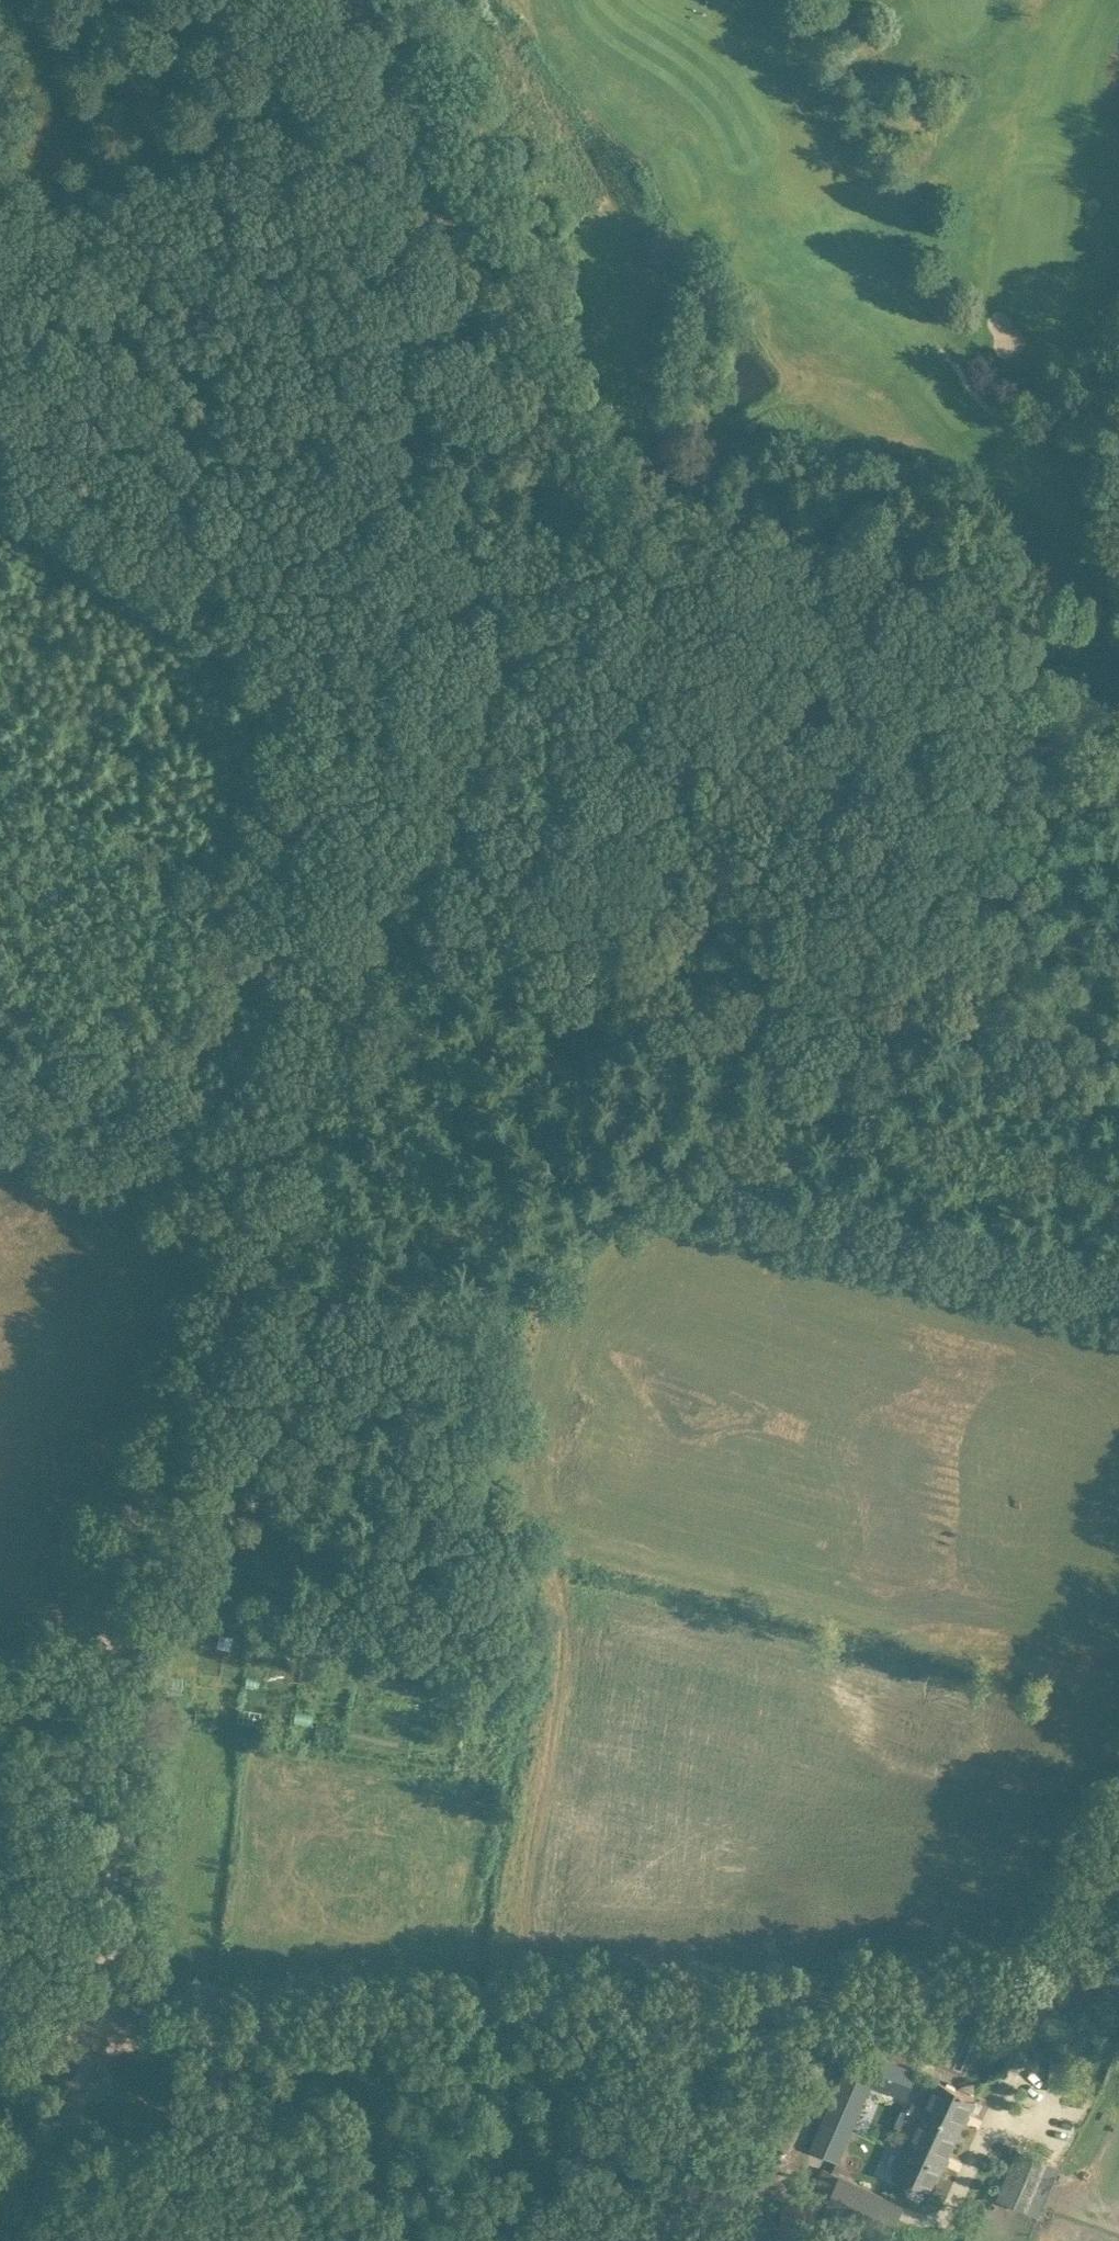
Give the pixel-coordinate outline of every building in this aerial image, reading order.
[(182,1623),(181,1632),(198,1635),(200,1627),(182,1623)] [(906,2098),(916,2071),(861,2050),(852,2075),(865,2080),(864,2082),(906,2098)] [(840,2076),(812,2148),(840,2159),(852,2128),(868,2134),(878,2109),(862,2103),(868,2088),(840,2076)] [(893,2174),(931,2192),(978,2098),(936,2079),(924,2105),(914,2100),(910,2109),(907,2107),(903,2108),(894,2126),(911,2135),(893,2174)] [(1063,2168),(1018,2149),(998,2198),(1041,2217),(1063,2168)] [(865,2240),(887,2240),(903,2209),(839,2178),(819,2218),(865,2240)] [(825,2226),(813,2224),(816,2208),(807,2206),(807,2202),(784,2197),(776,2240),(823,2240),(825,2226)] [(685,2227),(666,2226),(665,2240),(684,2240),(685,2227)]
